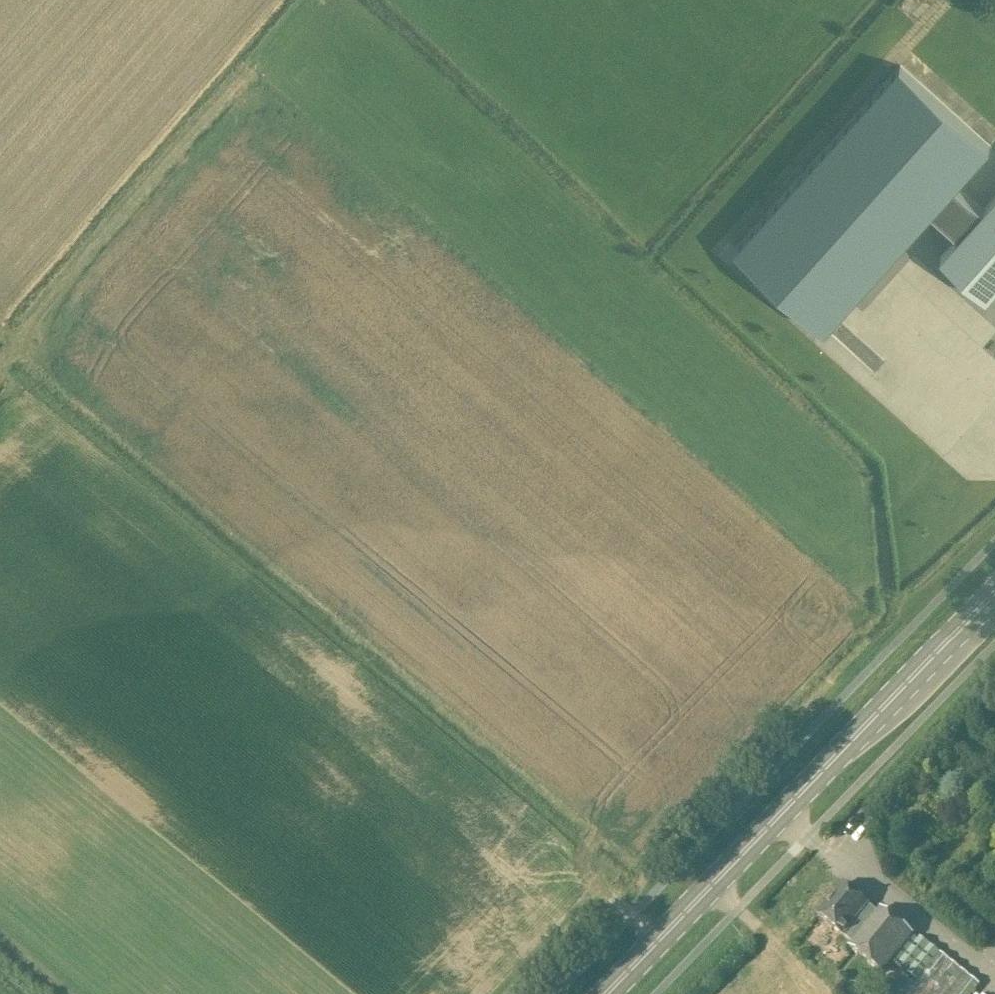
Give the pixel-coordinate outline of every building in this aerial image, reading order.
[(734,250),(825,332),(931,215),(958,239),(940,258),(986,300),(994,289),(994,198),(982,213),(955,189),(992,148),(902,66),(734,250)] [(869,906),(844,885),(818,917),(843,938),(845,935),(852,942),(849,947),(882,975),(892,963),(907,975),(891,993),(973,993),(979,986),(920,938),(918,941),(913,938),(915,936),(881,909),(878,913),(869,906)]
